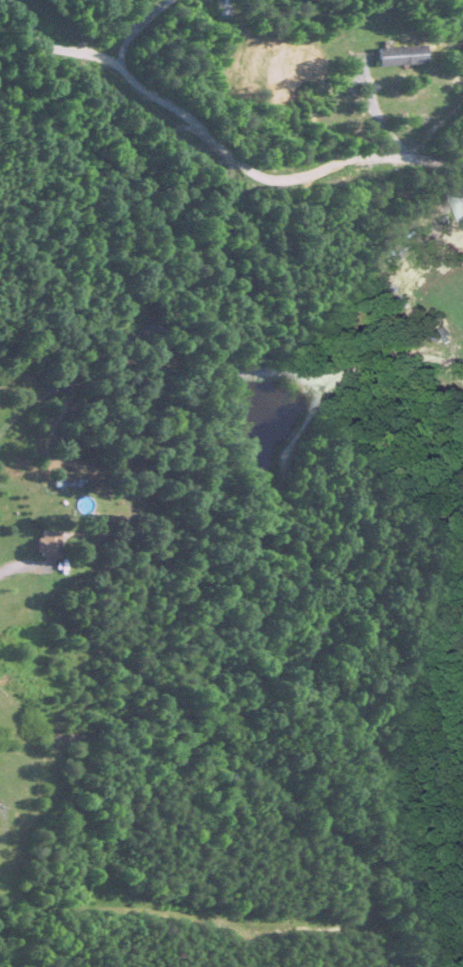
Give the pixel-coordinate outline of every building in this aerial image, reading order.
[(379,48),(379,66),(427,66),(427,48),(379,48)] [(59,558),(59,532),(39,532),(39,558),(59,558)]
